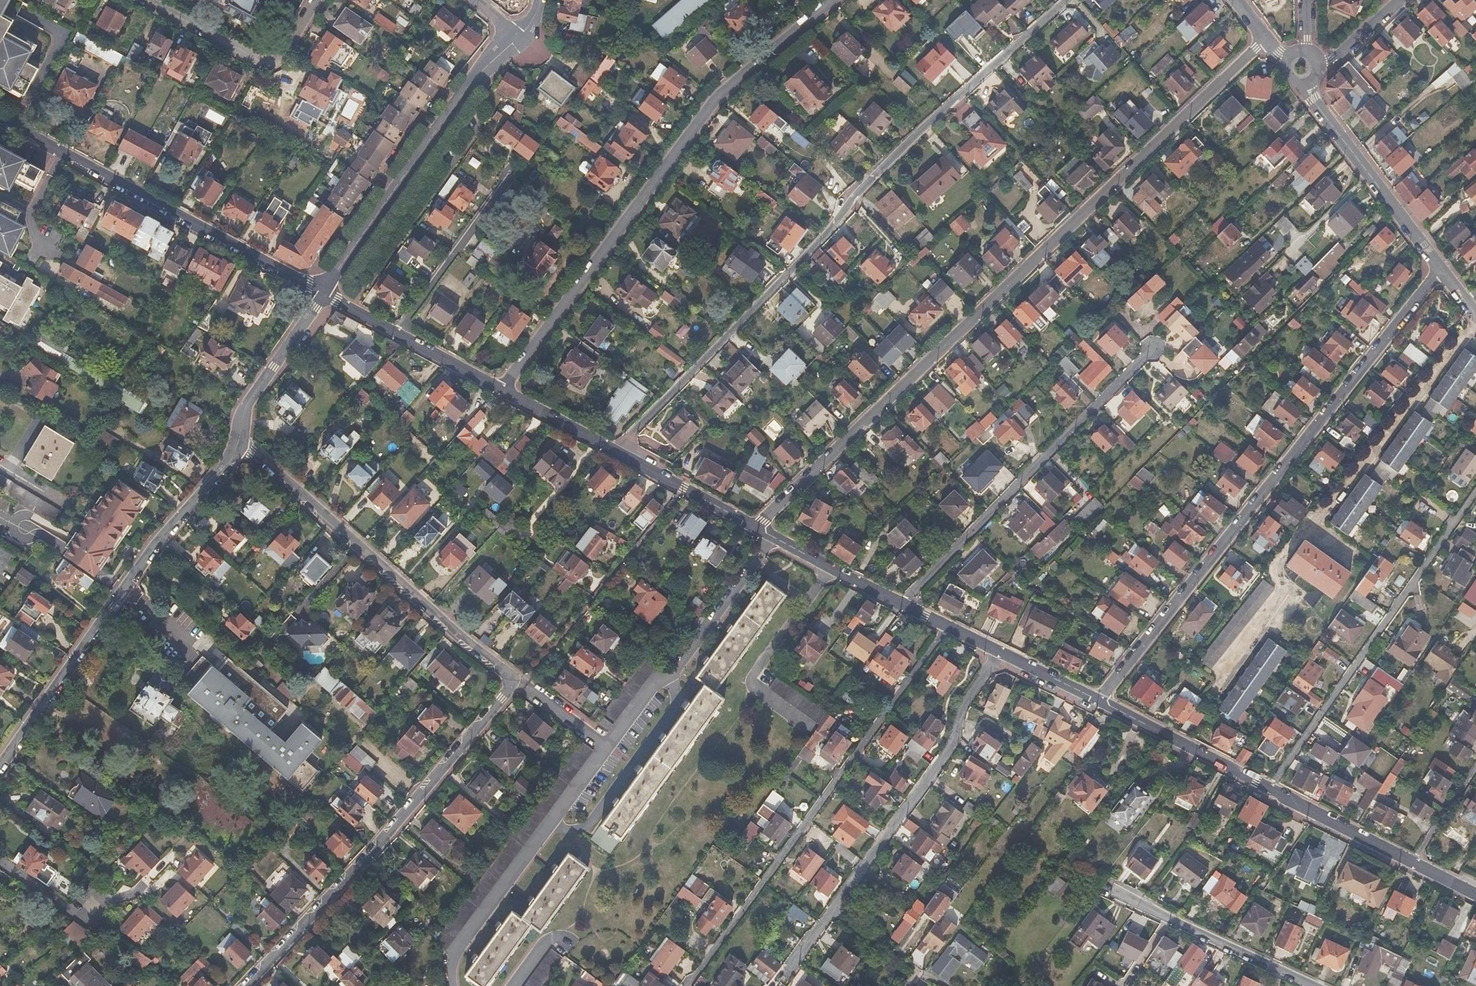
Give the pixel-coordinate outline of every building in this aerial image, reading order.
[(25,96),(39,69),(28,63),(27,60),(32,49),(30,44),(8,32),(14,20),(3,15),(11,0),(0,0),(0,83),(25,96)] [(55,6),(67,12),(74,0),(58,0),(55,6)] [(210,2),(244,20),(245,19),(254,24),(265,3),(266,4),(268,0),(211,0),(210,2)] [(562,1),(566,2),(565,6),(578,9),(586,10),(589,0),(562,0),(562,1)] [(652,27),(664,40),(710,0),(683,0),(652,27)] [(874,11),(890,29),(907,13),(895,0),(886,0),(874,11)] [(967,11),(981,26),(991,18),(996,24),(1009,13),(999,2),(997,0),(980,0),(967,11)] [(999,2),(1009,13),(1012,16),(1029,0),(1002,0),(999,2)] [(1114,0),(1092,0),(1101,11),(1114,0)] [(1332,3),(1346,8),(1345,11),(1354,15),(1361,0),(1360,0),(1334,0),(1332,3)] [(1432,0),(1417,14),(1429,28),(1426,30),(1440,45),(1452,35),(1439,20),(1444,15),(1432,0)] [(1444,1),(1457,17),(1463,12),(1466,16),(1475,9),(1475,5),(1472,0),(1460,0),(1454,5),(1451,0),(1445,0),(1444,1)] [(743,1),(726,16),(730,21),(735,26),(740,32),(756,17),(743,1)] [(1213,16),(1201,4),(1185,19),(1197,32),(1213,16)] [(564,10),(560,10),(558,19),(572,22),(570,30),(585,34),(589,16),(577,13),(578,9),(565,6),(564,10)] [(440,7),(431,19),(440,26),(439,26),(440,30),(449,37),(453,37),(463,24),(452,15),(452,16),(440,7)] [(126,18),(107,8),(98,25),(109,31),(110,29),(118,33),(126,18)] [(347,9),(336,25),(361,43),(372,26),(347,9)] [(379,15),(374,21),(392,33),(396,27),(379,15)] [(708,18),(701,24),(713,37),(720,30),(708,18)] [(1087,32),(1075,18),(1050,41),(1061,54),(1087,32)] [(1407,18),(1392,32),(1406,46),(1421,33),(1407,18)] [(96,24),(89,20),(81,34),(89,37),(96,24)] [(1458,20),(1452,24),(1462,36),(1468,31),(1458,20)] [(730,21),(726,25),(731,30),(735,26),(730,21)] [(696,28),(705,38),(686,55),(698,69),(717,52),(710,44),(716,39),(713,37),(701,24),(696,28)] [(480,38),(467,28),(456,43),(468,53),(480,38)] [(78,32),(72,43),(117,67),(119,65),(123,56),(114,51),(89,37),(81,34),(78,32)] [(354,50),(328,32),(313,55),(330,64),(331,62),(335,62),(343,67),(354,50)] [(847,33),(833,48),(850,64),(864,49),(847,33)] [(171,42),(156,35),(147,51),(162,59),(171,42)] [(1213,40),(1214,42),(1199,56),(1203,61),(1205,60),(1212,67),(1228,52),(1222,45),(1225,42),(1218,35),(1213,40)] [(1372,45),(1375,49),(1360,62),(1368,71),(1392,49),(1384,41),(1381,43),(1378,39),(1372,45)] [(1097,46),(1092,41),(1074,58),(1080,64),(1083,60),(1088,65),(1084,76),(1098,80),(1100,74),(1119,56),(1109,45),(1104,49),(1100,44),(1097,46)] [(1204,47),(1198,41),(1188,51),(1193,56),(1204,47)] [(144,48),(135,43),(128,58),(136,63),(144,48)] [(952,57),(937,43),(916,66),(931,80),(952,57)] [(179,48),(176,53),(169,68),(171,69),(185,76),(196,55),(186,50),(185,52),(179,48)] [(176,53),(170,50),(158,74),(159,75),(166,79),(171,69),(169,68),(176,53)] [(1037,54),(1032,59),(1036,64),(1041,59),(1037,54)] [(1150,70),(1158,79),(1175,63),(1167,54),(1150,70)] [(313,55),(309,61),(327,70),(330,64),(313,55)] [(607,55),(601,63),(592,75),(589,79),(594,83),(612,59),(607,55)] [(128,58),(123,56),(119,65),(123,67),(125,62),(134,67),(136,63),(128,58)] [(441,57),(436,64),(449,73),(454,66),(441,57)] [(1032,59),(1017,71),(1032,88),(1038,83),(1042,88),(1046,93),(1054,86),(1050,81),(1056,75),(1041,59),(1036,64),(1032,59)] [(431,61),(423,73),(436,83),(444,88),(449,80),(445,77),(449,73),(436,64),(431,61)] [(1348,61),(1342,66),(1369,98),(1376,92),(1359,73),(1348,61)] [(226,68),(217,63),(206,84),(222,92),(220,96),(229,100),(242,76),(233,72),(232,73),(226,69),(226,68)] [(374,63),(369,70),(387,83),(387,82),(390,77),(392,75),(374,63)] [(660,63),(650,75),(659,82),(666,88),(664,91),(668,93),(673,97),(686,80),(670,67),(668,69),(660,63)] [(1451,77),(1463,90),(1472,82),(1455,63),(1431,84),(1437,90),(1451,77)] [(1194,76),(1183,64),(1164,82),(1178,98),(1191,86),(1187,82),(1194,76)] [(570,79),(571,79),(568,84),(551,71),(549,74),(576,96),(589,79),(592,75),(580,65),(570,79)] [(806,66),(785,84),(810,113),(832,94),(822,83),(821,83),(806,66)] [(76,73),(67,68),(55,91),(83,107),(84,105),(86,106),(97,87),(75,75),(76,73)] [(1365,68),(1359,73),(1376,92),(1381,87),(1365,68)] [(423,73),(420,71),(412,83),(426,93),(432,97),(437,90),(433,87),(436,83),(423,73)] [(907,72),(895,84),(905,95),(919,83),(907,72)] [(313,75),(302,95),(306,97),(303,102),(304,105),(318,113),(321,112),(336,88),(339,89),(344,79),(333,73),(327,83),(313,75)] [(507,73),(498,87),(516,97),(514,99),(519,102),(524,96),(522,94),(524,90),(521,89),(524,84),(507,73)] [(540,86),(538,89),(561,106),(568,97),(573,101),(574,98),(576,96),(549,74),(542,83),(541,82),(539,85),(540,86)] [(1326,91),(1335,102),(1331,105),(1344,122),(1355,112),(1364,103),(1359,97),(1351,105),(1342,94),(1350,87),(1348,84),(1343,79),(1339,74),(1327,83),(1326,91)] [(1252,84),(1247,83),(1246,97),(1268,99),(1269,79),(1253,78),(1252,84)] [(594,83),(589,79),(576,96),(574,98),(582,103),(592,90),(597,94),(601,88),(594,83)] [(410,82),(405,89),(426,103),(428,101),(423,98),(426,93),(412,83),(410,82)] [(666,88),(659,82),(653,89),(664,97),(668,93),(664,91),(666,88)] [(1042,88),(1038,83),(1032,88),(1036,93),(1042,88)] [(1155,90),(1151,85),(1142,93),(1146,98),(1155,90)] [(1026,106),(1007,86),(987,104),(1002,120),(1013,109),(1018,114),(1026,106)] [(402,93),(403,94),(419,104),(423,107),(426,103),(405,89),(402,93)] [(397,102),(396,101),(393,106),(407,116),(414,120),(420,112),(416,109),(419,104),(403,94),(397,102)] [(639,108),(642,110),(638,115),(651,125),(655,119),(656,120),(666,106),(650,94),(639,108)] [(494,95),(489,101),(499,108),(502,110),(506,104),(494,95)] [(1082,105),(1077,110),(1087,121),(1103,106),(1093,95),(1082,105)] [(1244,108),(1232,96),(1211,116),(1223,129),(1244,108)] [(1367,101),(1364,103),(1355,112),(1371,129),(1386,116),(1369,98),(1367,101)] [(875,102),(861,119),(878,134),(887,123),(889,125),(894,118),(875,102)] [(791,126),(764,103),(751,120),(764,131),(771,122),(773,123),(776,119),(788,130),(791,126)] [(36,106),(31,104),(27,112),(32,114),(36,106)] [(383,116),(386,118),(401,129),(403,130),(408,123),(404,120),(407,116),(393,106),(391,104),(383,116)] [(519,104),(518,111),(512,117),(519,121),(523,105),(519,104)] [(1276,106),(1263,118),(1275,131),(1288,120),(1276,106)] [(1001,142),(973,110),(961,121),(971,133),(972,132),(976,136),(973,138),(973,140),(974,142),(971,145),(968,142),(959,151),(968,161),(974,156),(981,165),(991,156),(988,153),(1001,142)] [(501,114),(497,111),(492,118),(496,121),(501,114)] [(1152,123),(1140,111),(1125,125),(1137,137),(1152,123)] [(581,124),(567,114),(564,119),(578,129),(581,124)] [(122,128),(98,115),(90,129),(114,143),(122,128)] [(561,117),(555,123),(596,153),(601,146),(578,129),(564,119),(561,117)] [(379,125),(376,130),(392,141),(397,145),(402,136),(398,133),(401,129),(386,118),(380,126),(379,125)] [(648,131),(631,118),(621,132),(637,144),(641,138),(642,139),(648,131)] [(776,119),(773,123),(785,133),(788,130),(776,119)] [(179,121),(166,144),(173,148),(170,153),(190,164),(196,152),(200,154),(204,146),(205,147),(213,133),(198,125),(191,138),(181,133),(186,124),(179,121)] [(507,122),(495,137),(504,144),(506,142),(529,158),(536,149),(539,145),(507,122)] [(754,138),(735,122),(716,144),(736,160),(754,138)] [(868,137),(851,122),(831,144),(846,157),(854,148),(856,148),(861,142),(864,142),(868,137)] [(889,125),(887,123),(878,134),(880,135),(889,125)] [(351,136),(341,129),(334,140),(345,147),(346,145),(351,136)] [(616,129),(606,142),(607,143),(603,148),(622,162),(626,156),(628,158),(634,150),(633,149),(637,144),(621,132),(616,129)] [(1401,129),(1397,133),(1404,141),(1408,137),(1401,129)] [(392,141),(376,130),(367,142),(388,156),(393,149),(389,146),(392,141)] [(796,130),(791,136),(801,144),(806,138),(804,137),(796,130)] [(1097,140),(1104,147),(1092,158),(1092,160),(1089,162),(1100,174),(1112,163),(1109,160),(1122,147),(1106,130),(1097,140)] [(133,135),(128,132),(120,146),(125,149),(133,135)] [(1396,144),(1387,134),(1374,147),(1383,157),(1396,144)] [(156,148),(133,135),(125,149),(149,162),(156,148)] [(762,137),(757,143),(772,155),(777,149),(762,137)] [(1286,145),(1279,137),(1261,154),(1274,168),(1286,157),(1297,147),(1301,144),(1295,137),(1286,145)] [(1179,149),(1181,152),(1175,158),(1173,156),(1167,162),(1179,175),(1206,150),(1195,138),(1190,142),(1188,141),(1179,149)] [(367,142),(359,154),(375,165),(377,162),(382,165),(388,156),(367,142)] [(1004,145),(1001,142),(988,153),(991,156),(1004,145)] [(12,188),(17,178),(37,189),(46,171),(0,146),(0,182),(12,188)] [(1303,154),(1297,147),(1286,157),(1292,164),(1303,154)] [(1400,147),(1386,160),(1399,174),(1413,162),(1400,147)] [(547,148),(543,154),(554,163),(559,156),(547,148)] [(1462,156),(1444,172),(1449,178),(1460,168),(1468,178),(1475,170),(1475,152),(1473,149),(1464,158),(1462,156)] [(355,160),(356,160),(352,166),(367,177),(369,173),(374,177),(380,169),(375,165),(359,154),(355,160)] [(618,170),(600,156),(593,166),(585,160),(582,160),(578,166),(579,169),(603,187),(610,178),(611,179),(618,170)] [(1324,169),(1312,156),(1293,175),(1294,176),(1293,181),(1288,186),(1296,196),(1324,169)] [(959,177),(942,158),(911,187),(928,205),(959,177)] [(713,168),(715,169),(710,176),(715,180),(707,190),(719,199),(727,188),(731,191),(735,185),(731,182),(738,173),(730,167),(722,161),(721,162),(719,161),(717,161),(713,166),(713,168)] [(788,171),(800,181),(788,195),(803,208),(811,199),(816,192),(818,194),(823,187),(794,163),(788,171)] [(1072,172),(1074,173),(1067,179),(1079,192),(1085,186),(1087,187),(1097,178),(1084,164),(1081,166),(1080,165),(1072,172)] [(352,166),(350,165),(341,178),(358,190),(360,186),(365,189),(371,180),(367,177),(352,166)] [(1411,171),(1393,188),(1407,206),(1408,205),(1423,192),(1415,184),(1419,180),(1411,171)] [(1449,178),(1444,172),(1431,185),(1435,190),(1449,178)] [(198,175),(189,188),(196,193),(195,195),(195,197),(200,200),(202,200),(203,197),(213,203),(223,187),(206,176),(202,181),(200,179),(201,178),(198,175)] [(457,180),(452,176),(438,195),(444,199),(457,180)] [(1021,176),(1015,182),(1026,192),(1032,187),(1021,176)] [(1140,188),(1142,190),(1132,199),(1150,217),(1160,208),(1152,200),(1167,185),(1161,180),(1159,182),(1152,176),(1140,188)] [(341,178),(333,190),(349,202),(352,198),(356,202),(362,193),(358,190),(341,178)] [(1310,192),(1313,195),(1308,199),(1320,211),(1332,200),(1333,201),(1341,194),(1325,178),(1310,192)] [(1280,185),(1276,180),(1267,188),(1272,193),(1280,185)] [(1464,190),(1475,206),(1475,181),(1464,190)] [(467,188),(461,184),(450,200),(463,209),(478,189),(470,184),(467,188)] [(1053,184),(1047,189),(1053,195),(1056,199),(1062,194),(1053,184)] [(1037,193),(1045,202),(1037,209),(1049,222),(1063,209),(1051,196),(1053,195),(1047,189),(1045,186),(1037,193)] [(1426,189),(1423,192),(1408,205),(1421,220),(1439,204),(1426,189)] [(329,196),(330,197),(325,204),(340,214),(343,211),(347,214),(354,205),(349,202),(333,190),(329,196)] [(884,199),(886,201),(879,208),(893,222),(910,207),(893,190),(884,199)] [(84,202),(70,195),(60,214),(82,226),(86,219),(94,224),(101,211),(93,206),(93,205),(85,200),(84,202)] [(253,207),(234,195),(224,210),(233,216),(235,214),(245,221),(253,207)] [(318,199),(312,195),(306,204),(312,208),(318,199)] [(886,201),(884,199),(877,205),(879,208),(886,201)] [(694,213),(677,200),(659,224),(677,237),(694,213)] [(5,202),(0,210),(0,251),(11,257),(26,228),(17,223),(23,212),(5,202)] [(122,206),(115,202),(103,224),(113,229),(114,228),(135,239),(146,218),(130,210),(131,208),(123,204),(122,206)] [(314,209),(319,212),(298,241),(290,236),(292,233),(289,231),(274,253),(300,267),(310,264),(343,216),(340,214),(325,204),(324,203),(322,207),(318,204),(314,209)] [(1363,218),(1349,203),(1328,225),(1342,239),(1363,218)] [(441,211),(436,208),(428,219),(437,226),(439,223),(445,228),(456,212),(446,205),(441,211)] [(250,221),(256,225),(255,227),(271,238),(280,224),(271,218),(272,216),(265,211),(264,213),(258,209),(250,221)] [(1125,214),(1110,229),(1119,239),(1122,236),(1127,242),(1134,235),(1133,234),(1139,228),(1125,214)] [(970,224),(961,215),(948,226),(957,236),(970,224)] [(1284,215),(1279,220),(1274,225),(1284,236),(1289,231),(1294,227),(1284,215)] [(149,217),(146,218),(135,239),(134,241),(149,249),(151,245),(154,246),(149,255),(159,260),(161,255),(164,256),(166,252),(168,253),(171,246),(167,244),(173,233),(161,227),(161,224),(149,217)] [(803,231),(786,218),(765,244),(777,253),(782,246),(788,251),(803,231)] [(1460,221),(1445,234),(1456,248),(1471,234),(1460,221)] [(1229,224),(1217,236),(1228,248),(1240,236),(1229,224)] [(935,238),(925,228),(913,239),(923,250),(935,238)] [(991,242),(994,245),(982,257),(996,272),(1009,260),(1008,258),(1005,256),(1010,252),(1020,244),(1006,228),(991,242)] [(1394,237),(1384,228),(1369,242),(1379,252),(1394,237)] [(1110,229),(1103,235),(1113,245),(1119,239),(1110,229)] [(1457,249),(1469,262),(1475,255),(1475,232),(1457,249)] [(96,238),(89,234),(84,243),(88,245),(91,247),(96,238)] [(421,242),(416,239),(408,250),(402,245),(395,255),(407,264),(415,254),(417,256),(419,253),(426,258),(436,243),(425,235),(421,242)] [(1335,245),(1325,235),(1315,245),(1325,255),(1335,245)] [(1096,240),(1092,236),(1080,248),(1091,260),(1107,245),(1099,237),(1096,240)] [(1273,246),(1263,236),(1243,254),(1230,267),(1224,273),(1238,287),(1244,282),(1257,269),(1271,256),(1267,252),(1273,246)] [(834,244),(828,250),(837,260),(834,263),(843,272),(848,267),(843,262),(848,257),(846,256),(854,248),(843,237),(835,244),(834,244)] [(675,252),(657,239),(644,256),(662,270),(675,252)] [(531,258),(527,255),(519,266),(538,280),(557,255),(538,240),(533,247),(537,250),(531,258)] [(483,241),(473,253),(499,273),(508,261),(494,252),(496,250),(483,241)] [(696,251),(684,242),(678,250),(690,259),(696,251)] [(190,251),(176,244),(164,266),(178,274),(180,268),(186,272),(193,259),(187,256),(190,251)] [(1335,245),(1325,255),(1312,269),(1320,277),(1321,279),(1337,263),(1334,260),(1343,251),(1336,244),(1335,245)] [(91,247),(88,245),(78,263),(94,272),(104,254),(91,247)] [(763,264),(738,245),(725,262),(751,281),(763,264)] [(199,248),(193,259),(186,272),(220,291),(233,267),(199,248)] [(818,261),(817,262),(840,284),(848,276),(846,274),(843,272),(834,263),(819,248),(815,253),(819,257),(817,260),(818,261)] [(878,252),(862,268),(875,280),(876,279),(881,285),(898,268),(893,263),(891,265),(878,252)] [(1086,264),(1075,253),(1055,272),(1057,275),(1065,284),(1079,271),(1085,278),(1092,271),(1086,264)] [(472,255),(467,260),(479,270),(484,264),(472,255)] [(982,271),(967,255),(948,272),(964,288),(982,271)] [(1091,261),(1087,265),(1095,272),(1099,268),(1091,261)] [(65,263),(60,273),(97,294),(102,283),(65,263)] [(1410,274),(1399,265),(1386,280),(1397,289),(1404,281),(1410,274)] [(1320,277),(1312,269),(1293,288),(1298,293),(1304,292),(1308,289),(1311,292),(1316,286),(1314,284),(1320,277)] [(383,272),(373,287),(379,291),(378,292),(393,303),(404,287),(383,272)] [(476,276),(470,272),(462,282),(468,287),(476,276)] [(1065,284),(1057,275),(1047,285),(1058,297),(1069,287),(1065,284)] [(8,314),(4,322),(9,325),(11,322),(20,328),(41,292),(33,287),(34,284),(28,280),(22,290),(0,276),(0,309),(8,314)] [(629,276),(617,292),(633,303),(635,300),(643,306),(648,306),(655,295),(629,276)] [(254,283),(243,277),(229,304),(246,312),(247,310),(258,316),(269,295),(253,286),(254,283)] [(1262,277),(1242,296),(1259,313),(1273,299),(1266,293),(1272,287),(1262,277)] [(487,278),(484,282),(509,300),(512,296),(487,278)] [(1160,287),(1152,279),(1128,300),(1126,302),(1135,311),(1160,287)] [(954,294),(940,280),(926,294),(939,308),(954,294)] [(1047,285),(1045,283),(1028,300),(1029,301),(1041,313),(1058,297),(1047,285)] [(673,287),(669,294),(674,297),(689,309),(693,304),(686,299),(687,297),(673,287)] [(881,294),(876,299),(887,311),(898,300),(886,288),(881,294)] [(881,294),(876,290),(869,297),(874,301),(876,299),(881,294)] [(665,291),(661,297),(669,304),(674,297),(669,294),(665,291)] [(791,295),(777,309),(794,326),(816,306),(801,291),(794,297),(791,295)] [(1361,299),(1363,300),(1376,311),(1380,314),(1386,307),(1368,292),(1361,299)] [(918,300),(922,304),(909,317),(917,325),(920,322),(924,326),(940,311),(924,294),(918,300)] [(459,307),(442,295),(430,311),(446,323),(459,307)] [(508,302),(514,307),(498,329),(514,340),(534,313),(512,296),(509,300),(508,302)] [(1177,297),(1156,317),(1162,324),(1164,323),(1183,305),(1183,304),(1177,297)] [(1376,311),(1363,300),(1357,307),(1348,319),(1361,330),(1376,311)] [(1026,303),(1026,302),(1013,314),(1016,317),(1009,323),(1020,334),(1026,328),(1027,328),(1032,324),(1040,332),(1047,325),(1040,316),(1042,314),(1041,313),(1029,301),(1026,303)] [(1357,307),(1350,301),(1340,313),(1348,319),(1357,307)] [(1172,331),(1174,329),(1188,343),(1194,337),(1198,333),(1182,318),(1189,311),(1183,305),(1164,323),(1172,331)] [(336,311),(331,318),(356,332),(360,324),(336,311)] [(216,317),(208,312),(199,325),(207,331),(216,317)] [(484,324),(469,313),(456,331),(471,342),(484,324)] [(614,326),(600,315),(583,337),(597,347),(604,339),(614,326)] [(844,332),(829,318),(815,332),(829,347),(842,334),(844,332)] [(1292,319),(1287,325),(1294,331),(1300,326),(1292,319)] [(1007,320),(996,331),(1004,339),(1002,341),(1009,349),(1023,337),(1020,334),(1009,323),(1007,320)] [(1446,334),(1432,323),(1419,339),(1432,351),(1446,334)] [(915,340),(900,324),(872,351),(887,367),(915,340)] [(1356,337),(1341,325),(1320,352),(1335,364),(1356,337)] [(202,330),(197,327),(181,352),(195,360),(199,353),(191,348),(202,330)] [(844,332),(842,334),(852,343),(858,337),(849,327),(844,332)] [(1128,340),(1114,327),(1099,342),(1112,355),(1128,340)] [(10,344),(13,340),(0,331),(0,338),(10,344)] [(674,338),(664,331),(659,337),(669,345),(674,338)] [(997,340),(988,331),(971,347),(986,362),(1000,350),(993,343),(997,340)] [(39,332),(31,348),(59,362),(67,346),(39,332)] [(1257,340),(1249,332),(1234,348),(1233,347),(1226,354),(1234,363),(1257,340)] [(828,348),(817,337),(807,347),(819,357),(828,348)] [(1188,343),(1181,350),(1204,372),(1216,360),(1194,337),(1188,343)] [(612,345),(604,339),(597,347),(605,353),(612,345)] [(209,347),(208,347),(203,355),(226,369),(226,368),(228,369),(233,361),(227,357),(231,351),(213,340),(209,347)] [(1078,346),(1094,362),(1080,377),(1092,389),(1113,369),(1084,340),(1078,346)] [(354,342),(340,357),(363,379),(378,363),(370,356),(371,355),(362,347),(361,348),(354,342)] [(402,346),(394,342),(390,347),(396,353),(402,346)] [(661,344),(656,350),(677,365),(680,362),(682,359),(661,344)] [(1409,344),(1402,353),(1414,362),(1422,369),(1429,360),(1409,344)] [(568,357),(561,366),(574,376),(572,379),(581,387),(594,370),(591,368),(595,363),(575,348),(574,349),(571,347),(566,355),(568,357)] [(1364,477),(1330,525),(1347,537),(1348,536),(1355,526),(1356,525),(1364,513),(1382,489),(1380,488),(1393,471),(1397,474),(1432,425),(1431,423),(1443,407),(1447,410),(1475,369),(1475,356),(1464,348),(1430,397),(1431,398),(1419,415),(1414,412),(1379,461),(1381,462),(1369,480),(1364,477)] [(805,364),(790,350),(772,368),(787,382),(805,364)] [(877,368),(863,353),(849,367),(861,380),(867,374),(870,376),(877,368)] [(969,353),(965,357),(975,368),(979,364),(969,353)] [(1402,353),(1397,359),(1409,368),(1414,362),(1402,353)] [(1334,367),(1318,354),(1301,375),(1318,388),(1334,367)] [(759,371),(743,355),(723,376),(739,391),(759,371)] [(40,405),(47,397),(51,400),(60,389),(54,384),(60,378),(36,357),(21,373),(31,382),(23,390),(40,405)] [(960,361),(959,360),(947,372),(960,386),(961,387),(973,375),(971,374),(976,369),(975,368),(965,357),(960,361)] [(1066,357),(1057,365),(1067,375),(1072,379),(1080,371),(1066,357)] [(63,359),(58,367),(117,403),(127,409),(126,411),(139,419),(140,417),(145,409),(127,397),(63,359)] [(682,359),(680,362),(688,369),(691,366),(682,359)] [(388,361),(376,375),(408,404),(420,391),(388,361)] [(1389,367),(1382,375),(1397,386),(1406,374),(1395,365),(1392,369),(1389,367)] [(971,374),(973,375),(961,387),(960,386),(958,388),(965,396),(979,382),(978,381),(982,376),(976,369),(971,374)] [(1063,383),(1056,390),(1063,397),(1059,400),(1065,407),(1069,403),(1070,404),(1083,391),(1072,379),(1067,375),(1061,381),(1063,383)] [(612,396),(614,398),(613,400),(610,398),(606,404),(608,406),(602,414),(617,424),(623,416),(626,419),(629,415),(628,414),(637,402),(641,404),(647,395),(646,394),(649,390),(630,376),(618,392),(616,390),(612,396)] [(1188,392),(1174,378),(1156,396),(1170,409),(1185,394),(1188,392)] [(1317,391),(1301,378),(1290,392),(1306,404),(1317,391)] [(800,382),(797,379),(792,385),(795,388),(800,382)] [(843,381),(832,392),(844,404),(848,400),(850,402),(857,396),(843,381)] [(444,382),(430,397),(443,409),(457,394),(444,382)] [(943,382),(920,403),(935,420),(956,401),(953,397),(950,394),(952,392),(943,382)] [(1380,388),(1375,384),(1365,397),(1379,408),(1393,390),(1384,382),(1380,388)] [(710,389),(703,396),(722,414),(737,398),(721,383),(712,391),(710,389)] [(1231,392),(1224,387),(1217,394),(1223,399),(1231,392)] [(286,391),(277,402),(283,407),(279,412),(284,416),(283,418),(292,425),(306,409),(305,407),(312,399),(299,389),(292,397),(286,391)] [(1124,404),(1116,411),(1131,425),(1150,406),(1146,402),(1144,404),(1132,391),(1122,402),(1124,404)] [(1274,392),(1261,408),(1273,418),(1276,415),(1289,425),(1300,412),(1274,392)] [(470,405),(457,394),(443,409),(456,421),(470,405)] [(179,405),(184,408),(172,429),(185,438),(202,410),(183,399),(179,405)] [(831,415),(817,400),(796,421),(808,433),(815,427),(822,420),(824,423),(831,415)] [(997,420),(991,426),(996,431),(994,433),(1004,443),(1013,435),(1017,439),(1024,433),(1023,431),(1029,425),(1026,421),(1035,413),(1026,403),(1005,422),(1000,417),(997,420)] [(184,408),(179,405),(166,426),(172,429),(184,408)] [(920,406),(908,417),(921,431),(933,420),(920,406)] [(484,414),(480,409),(456,435),(480,455),(481,453),(479,451),(487,443),(481,437),(478,440),(473,436),(473,435),(469,431),(484,414)] [(670,423),(671,424),(660,434),(677,450),(698,428),(691,422),(694,419),(683,409),(670,423)] [(413,419),(404,411),(396,420),(404,428),(413,419)] [(997,420),(992,414),(979,426),(985,432),(991,426),(997,420)] [(1366,414),(1361,421),(1373,431),(1379,424),(1366,414)] [(1244,428),(1252,435),(1263,422),(1255,415),(1244,428)] [(1347,426),(1342,431),(1347,435),(1339,444),(1350,453),(1354,449),(1358,444),(1354,441),(1359,435),(1356,434),(1363,426),(1350,415),(1343,423),(1347,426)] [(824,423),(822,420),(815,427),(817,429),(824,423)] [(1252,435),(1258,440),(1257,441),(1263,446),(1265,445),(1268,448),(1270,450),(1281,436),(1264,421),(1263,422),(1252,435)] [(979,426),(977,423),(966,433),(973,442),(978,438),(985,432),(979,426)] [(1103,425),(1092,437),(1106,450),(1117,439),(1129,451),(1136,445),(1114,423),(1107,430),(1103,425)] [(75,445),(45,427),(23,465),(53,482),(75,445)] [(761,437),(751,427),(743,435),(753,445),(761,437)] [(888,434),(881,440),(893,452),(898,447),(901,451),(904,449),(914,461),(923,453),(908,437),(906,438),(896,428),(889,435),(888,434)] [(347,438),(338,429),(321,448),(322,449),(317,455),(323,461),(329,456),(337,463),(361,437),(354,430),(347,438)] [(89,445),(109,457),(119,444),(98,432),(89,445)] [(479,451),(481,453),(504,473),(505,472),(520,456),(519,455),(529,444),(522,437),(501,460),(494,454),(498,450),(490,444),(489,444),(487,443),(479,451)] [(1232,451),(1220,440),(1210,452),(1222,463),(1232,451)] [(192,453),(173,441),(162,459),(167,462),(166,464),(174,469),(175,467),(178,469),(183,461),(186,462),(192,453)] [(786,441),(773,453),(787,467),(800,455),(786,441)] [(1257,441),(1252,448),(1262,456),(1268,448),(1265,445),(1263,446),(1257,441)] [(445,448),(439,443),(431,452),(437,457),(445,448)] [(1327,443),(1309,467),(1319,475),(1325,467),(1330,472),(1343,456),(1327,443)] [(1263,458),(1249,447),(1236,462),(1250,474),(1263,458)] [(765,458),(756,448),(747,462),(749,463),(755,466),(757,463),(760,465),(765,458)] [(1467,450),(1452,471),(1468,483),(1475,471),(1475,456),(1467,450)] [(551,452),(536,467),(558,487),(572,471),(551,452)] [(940,453),(933,459),(944,470),(944,469),(950,464),(940,453)] [(1006,468),(988,453),(960,480),(976,498),(990,484),(1006,468)] [(363,467),(358,463),(346,475),(361,489),(381,467),(371,458),(363,467)] [(733,474),(705,458),(695,476),(723,492),(733,474)] [(481,461),(474,469),(490,483),(485,489),(500,501),(511,488),(497,475),(481,461)] [(755,466),(749,463),(740,479),(760,490),(769,475),(755,466)] [(856,463),(851,468),(868,487),(874,482),(856,463)] [(162,475),(143,465),(134,480),(155,492),(160,482),(158,481),(162,475)] [(838,474),(839,475),(831,482),(843,496),(858,482),(845,467),(838,474)] [(1068,478),(1056,467),(1037,487),(1041,491),(1038,494),(1045,501),(1048,498),(1050,500),(1064,487),(1062,485),(1068,478)] [(593,468),(585,478),(590,483),(589,484),(602,495),(615,480),(602,469),(599,473),(593,468)] [(1142,468),(1135,476),(1145,484),(1148,486),(1154,478),(1142,468)] [(1227,470),(1216,483),(1233,497),(1243,483),(1227,470)] [(382,474),(366,491),(371,495),(370,496),(383,508),(397,493),(384,482),(387,478),(382,474)] [(1135,476),(1129,482),(1140,491),(1145,484),(1135,476)] [(53,524),(60,513),(0,477),(0,492),(53,524)] [(1318,478),(1312,485),(1324,494),(1329,487),(1318,478)] [(785,483),(780,479),(770,488),(775,493),(785,483)] [(85,527),(65,556),(95,576),(114,550),(112,548),(129,524),(131,525),(140,512),(138,511),(146,498),(121,481),(112,493),(110,492),(100,507),(96,504),(82,525),(85,527)] [(831,482),(829,484),(841,498),(843,496),(831,482)] [(631,483),(620,496),(624,499),(618,506),(627,514),(644,493),(635,485),(635,486),(631,483)] [(421,498),(414,491),(393,514),(393,515),(392,516),(399,523),(400,521),(407,527),(425,507),(418,501),(421,498)] [(967,505),(954,491),(940,505),(953,518),(967,505)] [(1206,496),(1199,491),(1182,513),(1200,528),(1208,518),(1213,522),(1224,509),(1207,495),(1206,496)] [(245,504),(246,504),(240,511),(256,525),(269,510),(253,495),(245,504)] [(1102,504),(1096,498),(1075,519),(1084,528),(1098,513),(1105,507),(1102,504)] [(1286,506),(1281,502),(1271,515),(1293,533),(1297,528),(1294,525),(1310,505),(1305,501),(1300,506),(1291,499),(1286,506)] [(644,507),(646,508),(634,522),(643,530),(662,508),(653,500),(649,505),(647,504),(644,507)] [(813,509),(807,506),(798,521),(824,535),(831,524),(825,521),(831,509),(817,501),(813,509)] [(1048,502),(1041,509),(1042,510),(1051,519),(1058,512),(1048,502)] [(1018,509),(1022,512),(1009,525),(1024,540),(1042,522),(1051,530),(1056,524),(1051,519),(1042,510),(1037,516),(1024,503),(1018,509)] [(485,507),(480,514),(496,528),(502,522),(493,515),(487,509),(485,507)] [(1364,513),(1356,525),(1360,528),(1369,516),(1364,513)] [(691,514),(685,514),(677,526),(678,527),(676,530),(685,536),(687,534),(695,539),(707,523),(698,516),(697,518),(691,514)] [(1170,526),(1166,523),(1161,530),(1172,539),(1178,533),(1179,534),(1178,535),(1189,544),(1193,539),(1197,542),(1204,534),(1179,514),(1170,526)] [(506,518),(502,522),(496,528),(496,529),(503,535),(515,522),(508,515),(506,518)] [(1285,531),(1268,518),(1252,538),(1268,551),(1285,531)] [(912,532),(901,519),(882,536),(894,549),(912,532)] [(1071,527),(1064,520),(1041,543),(1039,542),(1031,549),(1040,558),(1071,527)] [(1150,521),(1146,526),(1157,534),(1161,530),(1150,521)] [(1415,525),(1409,521),(1400,534),(1415,545),(1420,539),(1424,543),(1430,535),(1424,532),(1425,532),(1423,531),(1415,525)] [(439,532),(427,522),(415,537),(426,547),(439,532)] [(244,538),(229,524),(216,539),(231,553),(244,538)] [(1359,528),(1355,526),(1348,536),(1352,539),(1359,528)] [(592,529),(590,527),(575,546),(592,559),(605,542),(598,536),(600,533),(592,529)] [(1475,537),(1463,529),(1458,536),(1470,545),(1475,537)] [(284,530),(281,535),(271,546),(266,552),(281,565),(289,571),(300,558),(293,551),(300,544),(290,536),(284,530)] [(475,546),(458,532),(437,556),(451,569),(464,554),(470,559),(475,553),(472,549),(475,546)] [(701,535),(691,550),(717,569),(729,553),(718,546),(719,545),(710,538),(708,541),(701,535)] [(861,549),(843,536),(832,552),(850,564),(861,549)] [(1304,542),(1286,567),(1331,600),(1350,575),(1304,542)] [(8,565),(16,553),(0,543),(0,560),(8,565)] [(1174,543),(1163,556),(1179,569),(1190,556),(1174,543)] [(204,557),(199,563),(200,563),(196,568),(206,577),(210,572),(212,574),(224,561),(209,547),(202,555),(204,557)] [(906,548),(893,560),(908,575),(921,563),(906,548)] [(1156,561),(1141,549),(1131,562),(1136,566),(1134,568),(1140,574),(1142,571),(1146,575),(1156,562),(1156,561)] [(1455,556),(1455,555),(1443,573),(1464,587),(1472,574),(1465,570),(1473,558),(1460,549),(1455,556)] [(1106,550),(1102,555),(1106,557),(1113,563),(1117,558),(1106,550)] [(995,564),(982,551),(958,575),(972,588),(995,564)] [(573,557),(567,552),(553,570),(566,578),(572,582),(573,583),(587,565),(574,555),(573,557)] [(331,566),(318,554),(302,571),(316,583),(331,566)] [(1384,559),(1379,556),(1355,590),(1365,597),(1369,592),(1368,591),(1377,578),(1377,577),(1373,574),(1384,559)] [(1393,566),(1384,559),(1373,574),(1377,577),(1377,578),(1382,582),(1393,566)] [(56,571),(62,575),(58,580),(72,590),(84,574),(64,560),(56,571)] [(1230,566),(1220,578),(1234,590),(1235,588),(1238,590),(1241,586),(1247,591),(1260,574),(1246,563),(1238,573),(1230,566)] [(479,567),(465,582),(488,602),(496,593),(489,587),(495,580),(479,567)] [(22,568),(14,578),(27,587),(33,577),(22,568)] [(1129,601),(1137,607),(1148,592),(1134,580),(1124,573),(1108,595),(1125,607),(1129,601)] [(572,582),(566,578),(556,589),(561,594),(572,582)] [(663,582),(658,578),(654,583),(659,587),(663,582)] [(1464,597),(1475,606),(1475,579),(1464,597)] [(639,592),(634,599),(640,604),(634,611),(650,623),(667,600),(666,599),(642,580),(635,589),(639,592)] [(695,677),(704,684),(600,825),(621,840),(724,698),(715,691),(785,595),(765,581),(695,677)] [(1274,589),(1263,581),(1200,661),(1210,670),(1274,589)] [(965,591),(949,583),(937,604),(958,615),(963,605),(959,603),(965,591)] [(343,590),(345,592),(336,602),(354,618),(373,596),(364,588),(362,591),(356,586),(353,589),(348,585),(343,590)] [(1355,590),(1349,598),(1374,615),(1379,608),(1365,597),(1355,590)] [(52,604),(33,591),(20,611),(34,621),(36,622),(43,612),(45,614),(52,604)] [(523,601),(512,591),(497,607),(509,617),(523,601)] [(159,592),(153,598),(161,605),(166,599),(159,592)] [(1012,601),(996,594),(987,612),(988,613),(987,615),(1002,622),(1003,620),(1011,624),(1021,603),(1013,599),(1012,601)] [(1217,606),(1206,597),(1186,623),(1198,632),(1217,606)] [(1103,598),(1090,615),(1118,634),(1130,617),(1103,598)] [(876,607),(865,600),(840,635),(845,639),(860,618),(865,622),(876,607)] [(535,610),(523,601),(509,617),(520,627),(535,610)] [(679,601),(675,607),(685,615),(690,609),(679,601)] [(1457,611),(1471,620),(1475,612),(1462,602),(1457,611)] [(1034,607),(1029,605),(1018,627),(1047,642),(1057,621),(1033,610),(1034,607)] [(394,614),(385,606),(354,641),(373,657),(400,627),(390,619),(394,614)] [(1363,626),(1341,610),(1329,627),(1351,643),(1363,626)] [(20,611),(15,618),(24,624),(29,628),(34,621),(20,611)] [(297,620),(291,615),(270,639),(274,642),(280,636),(288,635),(289,634),(302,646),(320,645),(327,637),(311,623),(294,624),(294,623),(297,620)] [(556,629),(540,616),(527,631),(542,644),(556,629)] [(233,622),(229,627),(230,630),(243,641),(254,628),(242,617),(237,623),(235,622),(233,622)] [(1395,637),(1397,638),(1388,650),(1409,665),(1429,637),(1420,631),(1423,626),(1409,617),(1395,637)] [(12,626),(0,644),(0,648),(7,653),(9,650),(25,661),(37,644),(36,643),(41,636),(29,628),(24,624),(19,631),(12,626)] [(619,637),(603,625),(592,640),(606,650),(611,643),(613,645),(619,637)] [(826,644),(809,631),(796,649),(813,662),(826,644)] [(877,645),(858,632),(845,649),(864,662),(874,649),(877,645)] [(894,638),(886,632),(877,645),(874,649),(879,653),(884,646),(886,648),(894,638)] [(1116,644),(1101,635),(1087,656),(1098,663),(1102,657),(1107,659),(1116,644)] [(425,655),(405,638),(389,657),(409,674),(425,655)] [(1286,650),(1270,638),(1219,709),(1235,721),(1286,650)] [(1085,654),(1064,643),(1052,661),(1075,673),(1085,654)] [(1446,649),(1437,643),(1424,663),(1438,672),(1435,678),(1445,684),(1460,662),(1448,654),(1444,651),(1446,649)] [(913,655),(898,644),(888,659),(902,669),(902,670),(913,655)] [(425,670),(427,667),(454,689),(469,671),(460,663),(458,665),(441,650),(440,651),(434,646),(419,664),(425,670)] [(604,663),(583,647),(572,662),(588,675),(593,668),(598,672),(604,663)] [(1326,648),(1321,657),(1335,666),(1340,658),(1326,648)] [(864,662),(868,665),(867,666),(887,680),(890,676),(895,679),(902,669),(888,659),(879,653),(874,649),(864,662)] [(647,654),(629,678),(613,700),(604,712),(596,723),(608,732),(658,663),(647,654)] [(11,687),(15,681),(12,679),(14,675),(4,667),(7,662),(0,657),(0,680),(11,687)] [(232,734),(234,732),(303,793),(320,774),(304,760),(321,740),(303,724),(285,743),(270,730),(288,709),(230,657),(217,670),(204,659),(186,679),(196,688),(191,693),(192,695),(213,714),(212,716),(212,718),(230,734),(232,734)] [(937,657),(926,673),(940,683),(934,691),(942,697),(959,672),(937,657)] [(1297,671),(1301,674),(1290,688),(1296,693),(1316,707),(1321,700),(1308,691),(1323,670),(1310,660),(1308,662),(1305,660),(1297,671)] [(315,678),(314,680),(350,712),(357,705),(365,713),(359,720),(366,726),(377,714),(325,667),(315,678)] [(1403,686),(1377,667),(1351,704),(1355,707),(1347,719),(1365,731),(1386,700),(1379,695),(1387,684),(1398,692),(1403,686)] [(151,681),(150,680),(135,700),(160,719),(162,716),(172,723),(181,711),(170,703),(174,698),(166,692),(174,680),(159,669),(151,681)] [(1143,675),(1144,676),(1131,692),(1149,706),(1162,690),(1155,684),(1160,678),(1148,669),(1143,675)] [(565,671),(559,678),(580,694),(585,686),(565,671)] [(816,680),(806,673),(798,684),(808,691),(816,680)] [(768,688),(769,688),(819,725),(825,717),(828,713),(776,676),(768,688)] [(408,677),(402,684),(407,688),(414,694),(420,687),(408,677)] [(559,678),(554,686),(574,701),(580,694),(559,678)] [(1452,679),(1447,688),(1467,702),(1473,693),(1452,679)] [(0,695),(3,690),(7,693),(11,687),(0,680),(0,695)] [(283,682),(279,687),(290,696),(297,688),(291,683),(288,687),(283,682)] [(407,688),(402,684),(388,700),(393,704),(407,688)] [(1010,691),(1001,686),(989,710),(999,715),(1010,691)] [(1290,688),(1287,686),(1278,698),(1288,705),(1296,693),(1290,688)] [(1178,696),(1181,698),(1169,713),(1182,723),(1194,707),(1196,708),(1202,700),(1185,687),(1178,696)] [(1020,696),(1010,714),(1022,720),(1023,719),(1036,726),(1032,734),(1043,740),(1047,733),(1057,714),(1050,711),(1031,701),(1020,696)] [(1033,698),(1031,701),(1050,711),(1051,708),(1033,698)] [(425,711),(418,718),(434,732),(446,718),(433,707),(428,713),(425,711)] [(1465,713),(1456,727),(1475,740),(1475,711),(1472,717),(1465,713)] [(553,727),(536,713),(520,733),(537,747),(553,727)] [(1065,718),(1057,714),(1047,733),(1056,739),(1044,757),(1054,766),(1060,759),(1069,747),(1079,735),(1062,726),(1065,718)] [(945,726),(932,716),(920,732),(933,742),(945,726)] [(825,717),(819,725),(815,730),(821,734),(831,721),(825,717)] [(1264,734),(1266,736),(1258,749),(1269,757),(1274,756),(1281,746),(1282,747),(1293,731),(1275,718),(1264,734)] [(1093,728),(1087,723),(1079,735),(1069,747),(1083,758),(1099,737),(1091,731),(1093,728)] [(1221,723),(1214,737),(1213,742),(1215,744),(1218,746),(1227,751),(1237,731),(1221,723)] [(849,731),(841,725),(829,741),(844,751),(850,742),(844,738),(849,731)] [(890,726),(884,735),(891,740),(886,747),(894,753),(905,738),(890,726)] [(428,739),(414,727),(400,744),(398,743),(390,751),(405,764),(412,755),(414,756),(428,739)] [(1448,737),(1457,743),(1450,752),(1464,763),(1472,752),(1469,750),(1475,740),(1456,727),(1448,737)] [(976,744),(973,749),(989,760),(1002,742),(993,735),(993,734),(987,729),(983,734),(982,732),(974,743),(976,744)] [(1337,751),(1341,745),(1317,729),(1313,735),(1337,751)] [(821,734),(815,730),(789,767),(793,770),(801,758),(807,762),(814,753),(810,750),(817,740),(821,734)] [(829,740),(821,734),(817,740),(821,743),(825,746),(829,740)] [(1369,747),(1349,734),(1336,752),(1356,765),(1369,747)] [(505,739),(489,757),(510,776),(517,769),(514,767),(524,757),(505,739)] [(818,747),(822,750),(819,754),(834,765),(844,751),(829,741),(829,740),(825,746),(821,743),(818,747)] [(1327,747),(1318,740),(1311,753),(1332,764),(1337,755),(1326,749),(1327,747)] [(518,828),(513,835),(493,863),(472,891),(438,936),(434,943),(439,947),(445,951),(593,751),(582,742),(557,776),(535,806),(518,828)] [(927,750),(917,743),(911,751),(921,758),(927,750)] [(1039,748),(1032,743),(1012,770),(1022,777),(1042,749),(1040,747),(1039,748)] [(356,747),(349,755),(364,768),(369,772),(376,764),(356,747)] [(906,747),(902,753),(916,764),(921,758),(911,751),(906,747)] [(1251,754),(1243,749),(1235,761),(1244,766),(1251,754)] [(347,754),(342,760),(359,775),(364,768),(349,755),(347,754)] [(964,764),(966,765),(959,775),(981,789),(989,775),(984,772),(987,766),(970,756),(964,764)] [(1399,761),(1394,758),(1378,783),(1383,786),(1391,773),(1399,761)] [(1400,758),(1399,761),(1391,773),(1396,777),(1406,762),(1400,758)] [(1435,773),(1428,783),(1433,787),(1431,791),(1438,797),(1441,793),(1442,794),(1450,783),(1447,782),(1455,771),(1436,759),(1429,769),(1430,769),(1435,773)] [(1319,777),(1301,767),(1292,783),(1311,794),(1319,777)] [(501,784),(483,768),(467,786),(486,802),(501,784)] [(1423,780),(1428,783),(1435,773),(1430,769),(1423,780)] [(1372,781),(1357,770),(1348,784),(1354,789),(1359,783),(1366,788),(1369,785),(1372,781)] [(889,771),(884,779),(902,792),(907,784),(889,771)] [(76,782),(68,794),(102,818),(116,798),(80,773),(75,781),(76,782)] [(1396,777),(1391,773),(1383,786),(1379,792),(1373,801),(1379,804),(1383,797),(1396,777)] [(1105,791),(1083,775),(1069,794),(1082,803),(1078,808),(1087,815),(1105,791)] [(1331,779),(1324,775),(1319,784),(1327,788),(1332,779),(1331,779)] [(365,776),(354,789),(372,804),(383,791),(365,776)] [(520,778),(513,786),(528,800),(536,791),(520,778)] [(882,780),(879,778),(863,800),(875,809),(880,803),(883,805),(889,797),(886,794),(891,787),(882,780)] [(1203,787),(1186,778),(1174,803),(1189,810),(1192,804),(1194,806),(1203,787)] [(1372,781),(1369,785),(1379,792),(1383,786),(1378,783),(1373,779),(1372,781)] [(1344,786),(1333,780),(1325,795),(1345,806),(1350,797),(1341,792),(1344,786)] [(1149,796),(1131,782),(1108,811),(1126,826),(1149,796)] [(1240,793),(1224,784),(1214,803),(1220,807),(1218,812),(1227,817),(1240,793)] [(1353,790),(1344,786),(1341,792),(1350,797),(1353,790)] [(346,787),(342,793),(350,800),(355,794),(346,787)] [(63,807),(41,791),(27,811),(42,821),(41,823),(48,828),(63,807)] [(336,799),(329,807),(353,827),(361,817),(359,815),(368,804),(356,794),(350,801),(348,799),(343,806),(336,799)] [(771,794),(757,813),(770,823),(784,834),(790,825),(787,822),(790,818),(779,810),(776,814),(772,811),(779,800),(771,794)] [(481,814),(462,797),(445,815),(465,833),(481,814)] [(1267,807),(1249,797),(1238,816),(1256,826),(1259,821),(1267,807)] [(1373,801),(1366,797),(1359,807),(1366,811),(1373,801)] [(1395,803),(1383,797),(1379,804),(1392,810),(1395,803)] [(1422,804),(1417,800),(1410,810),(1425,820),(1432,810),(1427,807),(1428,804),(1424,801),(1422,804)] [(966,802),(961,809),(975,819),(981,812),(966,802)] [(945,810),(948,813),(940,824),(952,833),(965,815),(950,804),(945,810)] [(1392,810),(1379,804),(1372,818),(1391,827),(1398,813),(1392,810)] [(835,822),(840,826),(834,835),(849,846),(860,831),(862,833),(868,824),(844,806),(838,814),(840,815),(835,822)] [(304,809),(302,811),(291,822),(297,827),(301,830),(313,818),(304,809)] [(503,814),(497,821),(513,835),(518,828),(503,814)] [(1201,817),(1195,814),(1187,826),(1194,830),(1201,817)] [(1229,820),(1221,816),(1211,832),(1213,833),(1205,845),(1211,849),(1216,841),(1223,830),(1229,820)] [(432,819),(420,834),(443,853),(455,839),(432,819)] [(1233,822),(1229,820),(1223,830),(1227,832),(1233,822)] [(764,831),(751,821),(739,839),(748,846),(754,837),(756,837),(758,838),(757,840),(765,847),(771,839),(777,843),(784,834),(770,823),(764,831)] [(908,821),(904,826),(914,834),(918,828),(908,821)] [(1259,821),(1256,826),(1249,839),(1271,851),(1273,848),(1281,853),(1290,840),(1280,835),(1281,833),(1274,829),(1274,827),(1267,823),(1266,824),(1259,821)] [(310,826),(304,833),(304,834),(314,842),(320,836),(310,826)] [(301,830),(297,827),(286,838),(294,845),(304,834),(304,833),(301,830)] [(935,830),(930,836),(951,851),(956,845),(935,830)] [(339,832),(328,843),(342,856),(353,845),(339,832)] [(920,833),(909,848),(923,858),(930,848),(936,853),(940,848),(920,833)] [(159,862),(140,843),(120,863),(128,871),(130,869),(133,866),(138,871),(144,877),(159,862)] [(838,843),(833,850),(852,863),(856,857),(838,843)] [(19,854),(13,862),(48,886),(57,873),(44,864),(47,860),(30,848),(24,857),(19,854)] [(825,861),(808,848),(792,870),(809,883),(825,861)] [(936,853),(930,848),(923,858),(929,862),(936,853)] [(1154,859),(1138,848),(1125,865),(1142,877),(1154,859)] [(419,854),(416,852),(402,869),(419,884),(427,874),(432,879),(438,871),(438,870),(442,865),(423,849),(419,854)] [(1305,854),(1295,849),(1291,860),(1315,871),(1322,856),(1307,849),(1305,854)] [(187,864),(185,863),(177,871),(183,877),(192,885),(194,887),(213,865),(198,851),(190,860),(187,864)] [(568,852),(520,917),(512,911),(464,975),(478,985),(487,985),(531,925),(541,932),(588,867),(568,852)] [(1201,863),(1185,852),(1172,869),(1188,881),(1201,863)] [(316,855),(304,868),(318,881),(331,868),(316,855)] [(905,855),(893,871),(910,883),(914,877),(922,883),(925,880),(934,868),(925,862),(921,867),(905,855)] [(1209,869),(1201,863),(1188,881),(1196,886),(1209,869)] [(1347,863),(1336,883),(1367,899),(1365,902),(1377,909),(1389,887),(1377,880),(1378,879),(1347,863)] [(940,873),(934,868),(925,880),(932,885),(940,873)] [(838,881),(821,870),(811,884),(827,896),(838,881)] [(281,890),(274,898),(289,912),(309,891),(293,877),(292,878),(285,871),(273,884),(281,890)] [(1219,881),(1222,876),(1214,871),(1211,875),(1219,881)] [(1065,883),(1054,874),(1044,887),(1055,895),(1065,883)] [(1220,899),(1219,900),(1235,911),(1245,896),(1231,886),(1234,882),(1223,875),(1222,876),(1219,881),(1211,875),(1202,888),(1210,893),(1211,892),(1220,899)] [(183,877),(178,883),(187,891),(192,885),(183,877)] [(689,891),(692,893),(701,900),(709,906),(724,917),(731,908),(716,897),(718,893),(698,879),(689,891)] [(78,890),(69,882),(58,893),(68,900),(78,890)] [(187,891),(178,883),(161,902),(179,917),(195,898),(187,891)] [(958,894),(943,883),(925,907),(923,910),(930,915),(928,918),(934,922),(936,919),(938,920),(939,918),(948,906),(958,894)] [(688,890),(683,887),(677,895),(682,898),(688,890)] [(382,888),(365,905),(384,924),(393,915),(391,913),(399,905),(382,888)] [(1414,901),(1394,891),(1386,907),(1406,917),(1414,901)] [(692,893),(687,900),(696,907),(701,900),(692,893)] [(261,905),(267,911),(260,918),(273,930),(286,917),(267,899),(261,905)] [(925,907),(917,901),(904,918),(906,919),(892,938),(899,943),(923,910),(925,907)] [(1273,915),(1254,902),(1240,922),(1259,935),(1273,915)] [(1457,912),(1439,903),(1432,918),(1449,926),(1457,912)] [(142,910),(138,906),(119,927),(134,940),(153,920),(157,923),(162,918),(147,904),(142,910)] [(800,910),(793,904),(786,914),(793,919),(796,915),(804,921),(807,917),(799,911),(800,910)] [(1317,907),(1309,904),(1306,911),(1308,912),(1313,915),(1317,907)] [(724,917),(709,906),(694,927),(705,934),(713,923),(718,927),(724,917)] [(1115,925),(1093,909),(1069,941),(1079,948),(1087,938),(1099,947),(1115,925)] [(1313,915),(1308,912),(1303,922),(1320,930),(1324,920),(1313,915)] [(1474,915),(1466,931),(1475,936),(1475,916),(1474,915)] [(936,922),(916,949),(923,953),(927,948),(929,945),(932,948),(937,952),(957,926),(945,918),(940,925),(936,922)] [(1302,929),(1286,921),(1275,943),(1291,950),(1302,929)] [(238,922),(232,929),(242,938),(248,931),(238,922)] [(63,932),(67,936),(79,947),(86,940),(70,925),(63,932)] [(386,938),(382,942),(390,950),(385,954),(393,962),(415,940),(401,926),(388,939),(386,938)] [(1139,931),(1130,926),(1117,951),(1127,956),(1137,936),(1139,931)] [(959,933),(950,945),(958,951),(978,965),(986,954),(959,933)] [(1410,935),(1405,933),(1394,953),(1400,956),(1408,938),(1410,935)] [(1167,939),(1162,936),(1150,954),(1173,969),(1183,955),(1174,950),(1177,946),(1167,939)] [(1436,952),(1451,958),(1457,943),(1442,937),(1436,952)] [(1413,940),(1408,938),(1400,956),(1404,958),(1413,940)] [(684,951),(669,940),(651,965),(654,966),(665,975),(666,975),(684,951)] [(1348,951),(1325,940),(1316,960),(1339,970),(1348,951)] [(238,941),(225,954),(239,967),(251,953),(238,941)] [(1183,955),(1173,969),(1163,983),(1167,985),(1170,985),(1182,968),(1191,974),(1205,955),(1200,951),(1201,950),(1191,943),(1183,955)] [(1365,949),(1362,955),(1375,961),(1376,957),(1395,966),(1400,956),(1394,953),(1375,944),(1371,952),(1365,949)] [(950,945),(946,950),(954,957),(958,951),(950,945)] [(331,958),(318,946),(305,961),(318,973),(328,962),(335,968),(341,961),(338,958),(334,954),(331,958)] [(349,947),(344,952),(356,963),(360,958),(349,947)] [(857,959),(841,947),(830,963),(846,975),(857,959)] [(551,949),(524,985),(542,985),(563,957),(551,949)] [(144,971),(150,961),(134,950),(127,960),(144,971)] [(954,957),(946,950),(932,969),(945,980),(959,961),(954,957)] [(344,952),(338,958),(341,961),(344,964),(350,969),(356,963),(344,952)] [(778,965),(760,953),(751,965),(766,976),(769,971),(772,973),(778,965)] [(202,956),(196,963),(202,968),(207,973),(213,966),(202,956)] [(733,956),(730,960),(740,967),(743,964),(733,956)] [(728,964),(713,984),(715,985),(743,985),(744,985),(740,983),(745,976),(741,973),(738,971),(740,967),(730,960),(728,964)] [(185,985),(213,985),(204,977),(199,982),(194,977),(202,968),(196,963),(182,977),(188,983),(185,985)] [(350,969),(344,964),(336,973),(341,978),(350,969)] [(70,978),(78,985),(109,985),(101,978),(101,979),(94,985),(84,976),(89,971),(83,965),(70,978)] [(342,980),(349,985),(364,985),(357,978),(363,973),(356,966),(342,980)] [(654,966),(641,984),(644,985),(663,985),(659,983),(665,975),(654,966)] [(1473,967),(1467,980),(1475,985),(1475,968),(1473,967)] [(1203,968),(1190,985),(1191,985),(1222,985),(1223,985),(1211,976),(1212,974),(1203,968)] [(89,971),(84,976),(94,985),(101,979),(91,969),(89,971)] [(620,974),(636,985),(637,985),(639,983),(622,970),(620,974)] [(1401,976),(1392,972),(1388,981),(1397,985),(1399,982),(1401,976)] [(615,981),(622,985),(636,985),(620,974),(615,981)] [(1212,974),(1211,976),(1223,985),(1224,983),(1212,974)] [(701,976),(695,983),(699,985),(701,985),(706,980),(701,976)] [(1404,984),(1403,985),(1418,985),(1406,980),(1407,979),(1401,976),(1399,982),(1404,984)] [(1242,977),(1238,985),(1257,985),(1258,984),(1242,977)]
